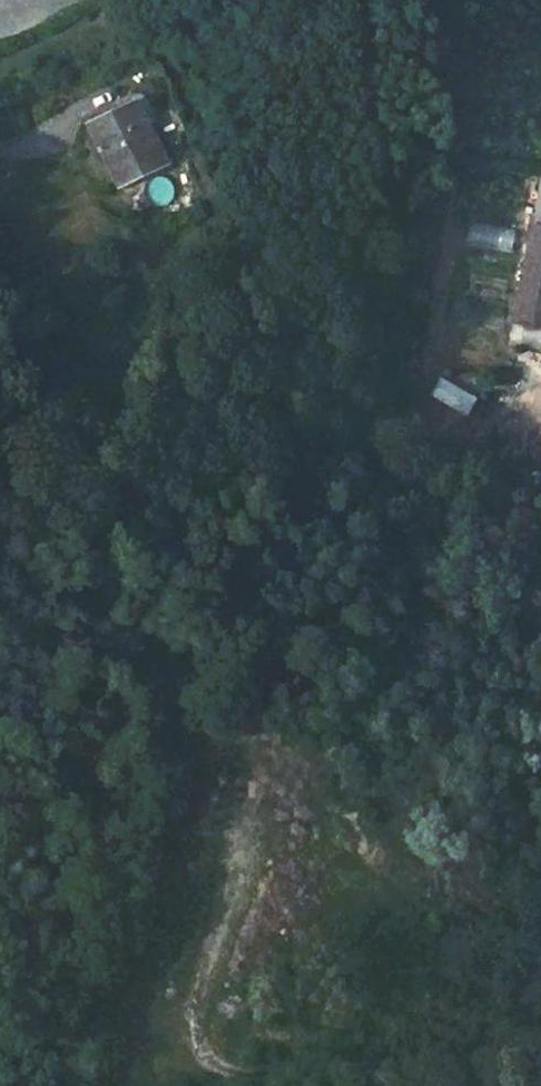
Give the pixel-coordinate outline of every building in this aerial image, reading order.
[(135,116),(91,137),(121,200),(174,175),(156,138),(148,143),(135,116)] [(537,224),(518,319),(540,323),(540,225),(537,224)] [(320,453),(316,460),(324,463),(327,455),(320,453)] [(306,475),(306,487),(325,488),(326,475),(306,475)]
